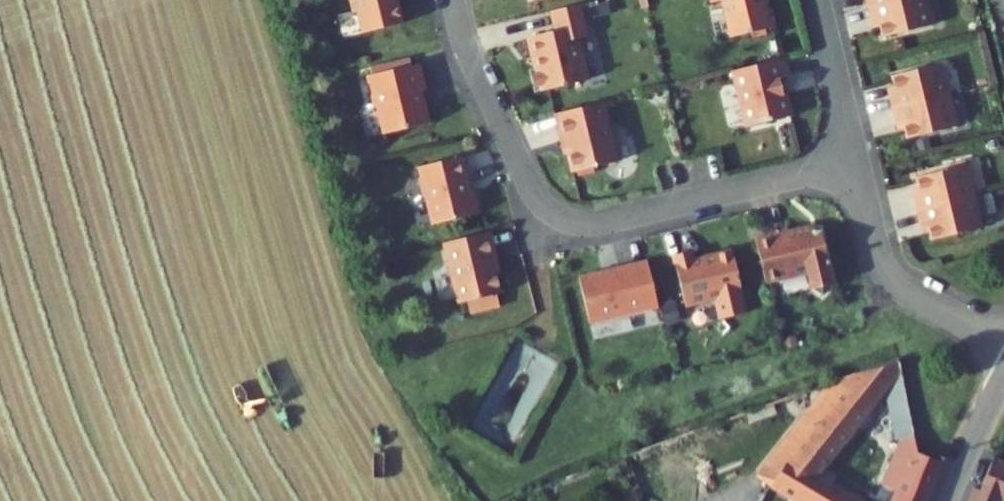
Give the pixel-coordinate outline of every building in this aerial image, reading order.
[(344,21),(349,20),(354,41),(394,33),(387,0),(340,0),(344,21)] [(702,17),(715,15),(723,52),(763,43),(759,26),(755,26),(750,0),(699,0),(702,17)] [(861,25),(917,11),(915,0),(862,0),(864,8),(858,10),(861,25)] [(917,11),(861,25),(865,39),(870,37),(874,55),(925,43),(917,11)] [(581,49),(574,16),(546,22),(551,42),(522,48),(529,80),(523,81),(528,104),(582,92),(572,51),(581,49)] [(778,93),(773,74),(723,86),(735,142),(779,132),(774,109),(772,110),(769,95),(778,93)] [(410,75),(356,88),(362,114),(367,117),(373,145),(418,135),(414,116),(410,114),(408,103),(415,101),(410,75)] [(882,111),(886,126),(942,113),(935,82),(884,93),(888,110),(882,111)] [(942,113),(886,126),(889,140),(895,139),(898,156),(949,145),(942,113)] [(608,174),(595,115),(546,125),(552,154),(556,153),(562,184),(608,174)] [(454,168),(410,178),(412,189),(410,193),(412,204),(417,208),(423,236),(470,225),(465,203),(458,205),(454,192),(457,190),(458,188),(458,185),(454,168)] [(907,213),(910,228),(966,215),(959,183),(909,194),(913,212),(907,213)] [(966,215),(910,228),(913,242),(919,241),(923,258),(973,247),(966,215)] [(774,245),(741,252),(752,299),(793,290),(797,306),(800,305),(810,311),(816,302),(820,301),(808,249),(801,250),(800,243),(775,249),(774,245)] [(486,272),(480,244),(433,255),(447,315),(456,313),(466,311),(468,323),(488,319),(486,306),(489,306),(482,273),(486,272)] [(679,265),(661,269),(673,319),(696,314),(697,316),(699,318),(704,319),(707,332),(731,327),(727,307),(728,307),(719,265),(681,274),(679,265)] [(646,321),(636,275),(568,290),(578,336),(646,321)] [(466,311),(456,313),(459,325),(468,323),(466,311)] [(770,496),(779,500),(847,500),(822,487),(896,373),(893,361),(849,378),(770,496)] [(806,413),(756,490),(770,496),(849,378),(801,396),(806,413)] [(873,493),(891,500),(890,500),(922,500),(939,458),(913,447),(905,412),(873,493)] [(988,470),(977,500),(1003,500),(1003,477),(988,470)]
